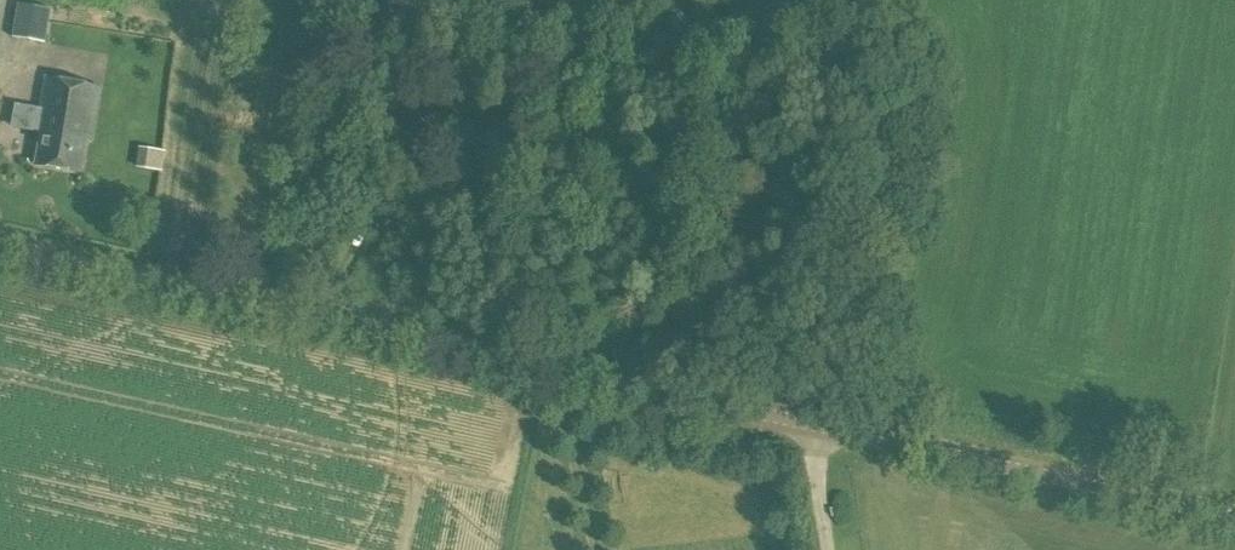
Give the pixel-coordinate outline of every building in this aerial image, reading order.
[(44,43),(50,9),(19,3),(13,38),(44,43)] [(88,142),(97,90),(43,80),(38,108),(14,104),(10,129),(38,134),(33,168),(78,176),(84,142),(88,142)] [(150,169),(169,173),(174,153),(155,149),(150,169)]
